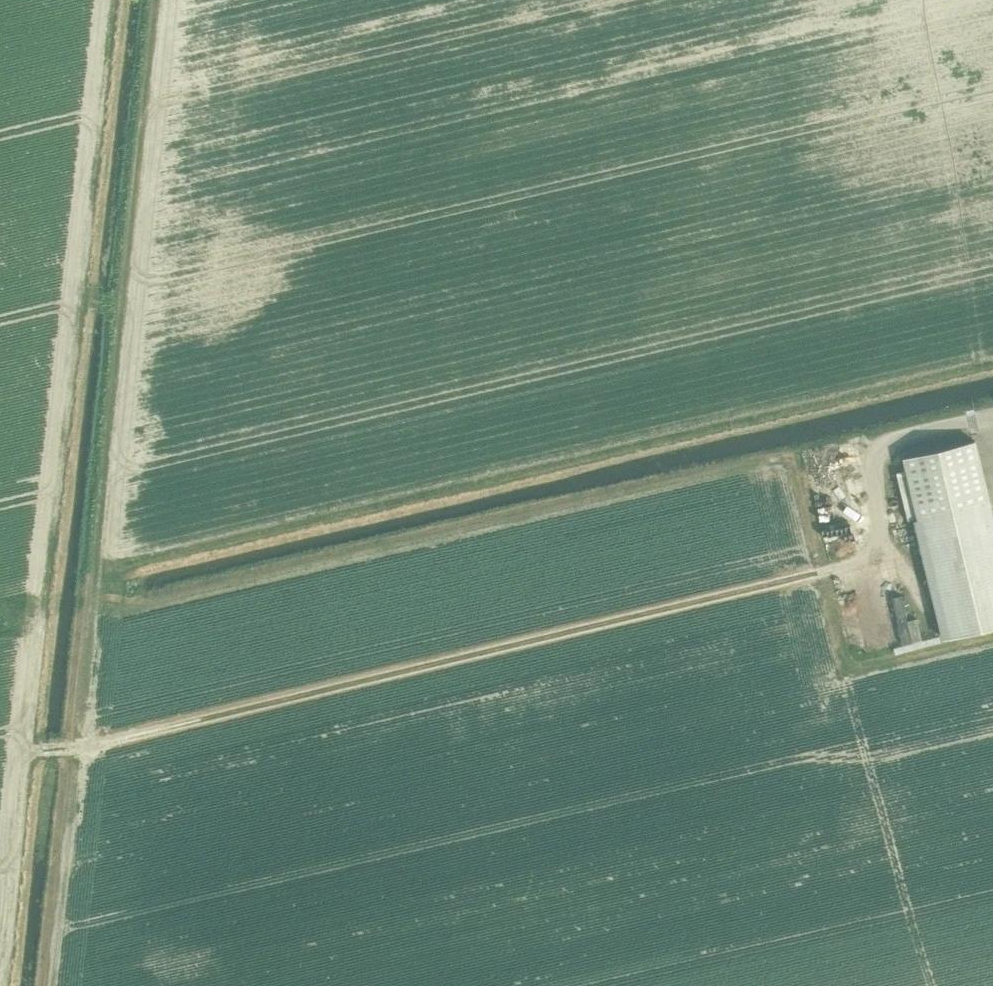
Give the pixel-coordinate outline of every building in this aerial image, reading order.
[(992,627),(992,513),(975,440),(904,458),(919,519),(916,519),(945,638),(992,627)]
